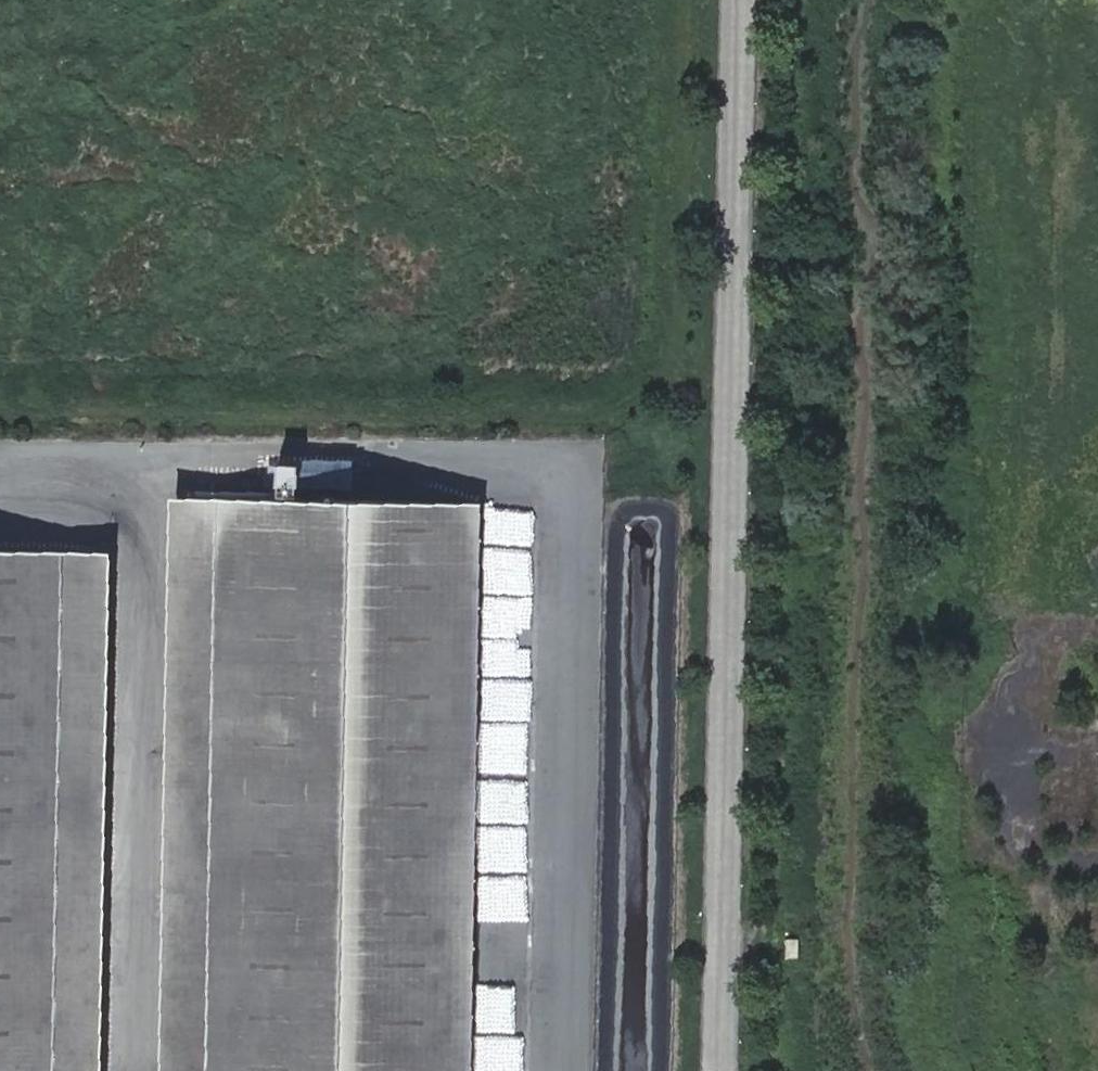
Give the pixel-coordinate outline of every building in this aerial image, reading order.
[(488,505),(172,502),(162,1070),(475,1070),(488,505)] [(0,549),(0,1070),(104,1070),(115,552),(0,549)]
